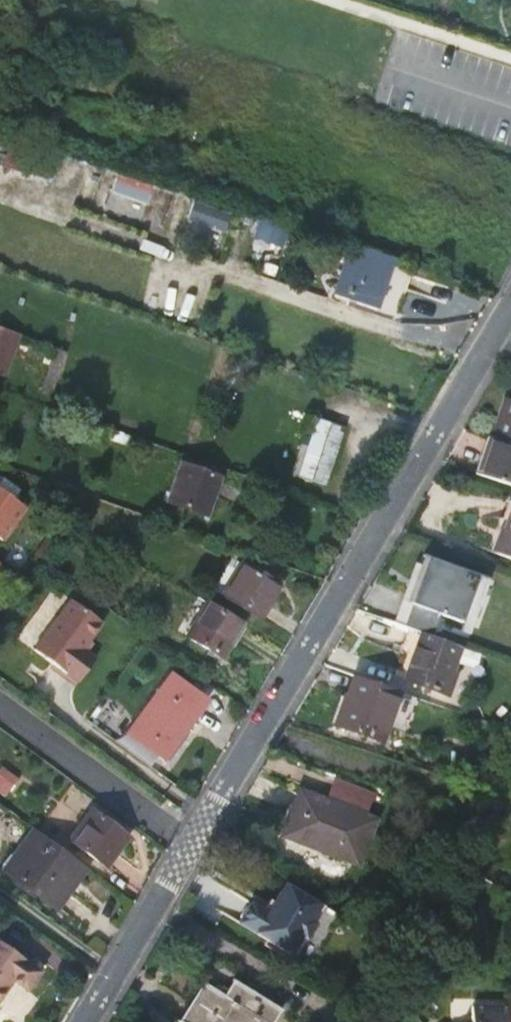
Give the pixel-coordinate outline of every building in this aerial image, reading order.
[(113,209),(148,211),(150,179),(115,177),(113,209)] [(220,245),(233,211),(196,197),(184,231),(220,245)] [(383,292),(396,255),(355,241),(342,278),(383,292)] [(379,305),(383,292),(342,278),(338,291),(379,305)] [(5,378),(20,335),(0,329),(0,376),(5,378)] [(491,436),(510,443),(510,399),(505,397),(491,436)] [(348,428),(320,418),(319,420),(299,477),(327,486),(347,430),(348,428)] [(491,436),(478,472),(510,484),(510,443),(491,436)] [(184,464),(220,477),(223,469),(187,456),(184,464)] [(184,464),(170,504),(207,517),(220,477),(184,464)] [(1,540),(25,507),(0,489),(0,539),(1,540)] [(510,555),(510,506),(495,549),(510,555)] [(410,602),(402,624),(416,630),(425,633),(430,635),(438,612),(460,620),(477,573),(425,555),(408,602),(410,602)] [(242,562),(221,596),(258,619),(279,584),(242,562)] [(35,650),(79,683),(97,659),(85,650),(104,623),(72,600),(35,650)] [(217,658),(240,627),(206,601),(183,633),(217,658)] [(400,678),(407,680),(425,633),(416,630),(400,678)] [(452,673),(462,646),(430,635),(425,633),(407,680),(450,696),(457,676),(452,673)] [(170,675),(128,733),(164,758),(195,718),(193,710),(201,698),(170,675)] [(389,739),(405,691),(360,676),(344,724),(389,739)] [(1,764),(0,765),(0,784),(7,789),(17,776),(1,764)] [(284,832),(356,858),(374,815),(365,811),(372,791),(334,778),(328,798),(300,789),(284,832)] [(92,808),(68,839),(106,866),(129,836),(92,808)] [(47,902),(79,861),(30,826),(0,867),(47,902)] [(250,899),(238,919),(289,951),(319,901),(284,879),(266,909),(250,899)] [(13,979),(27,990),(41,970),(0,941),(0,998),(13,979)] [(282,1012),(235,982),(225,997),(203,984),(178,1021),(276,1021),(282,1012)] [(510,1000),(470,1000),(470,1021),(510,1021),(510,1000)]
